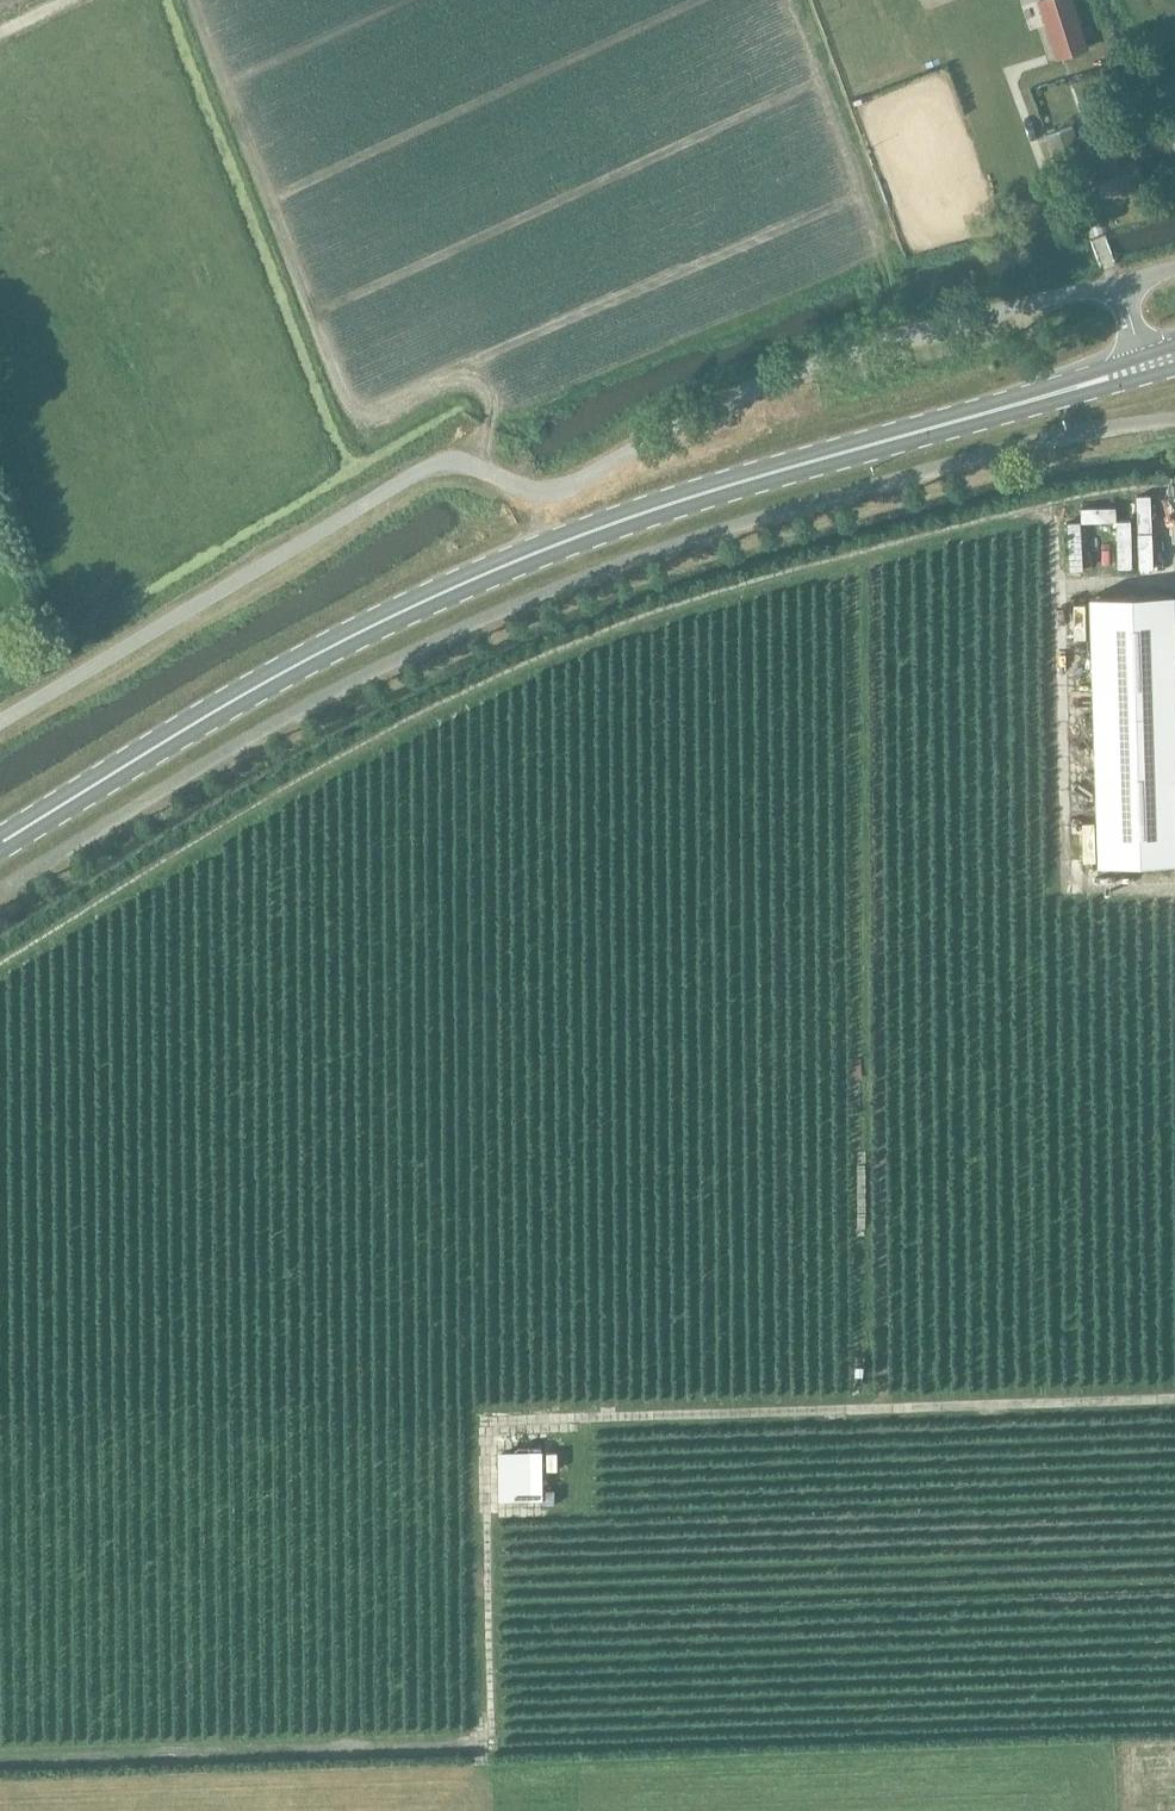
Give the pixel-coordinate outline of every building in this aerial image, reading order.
[(1038,0),(1056,59),(1089,49),(1073,0),(1038,0)] [(1156,85),(1166,114),(1174,111),(1174,79),(1156,85)] [(1166,114),(1174,139),(1174,111),(1166,114)] [(1116,156),(1095,163),(1107,196),(1125,189),(1127,196),(1151,187),(1127,122),(1107,129),(1116,156)] [(1051,136),(1066,180),(1092,171),(1077,127),(1051,136)] [(1091,598),(1099,864),(1174,862),(1174,596),(1091,598)] [(1066,606),(1062,632),(1074,634),(1078,608),(1066,606)] [(527,1492),(527,1448),(509,1448),(509,1492),(527,1492)]
